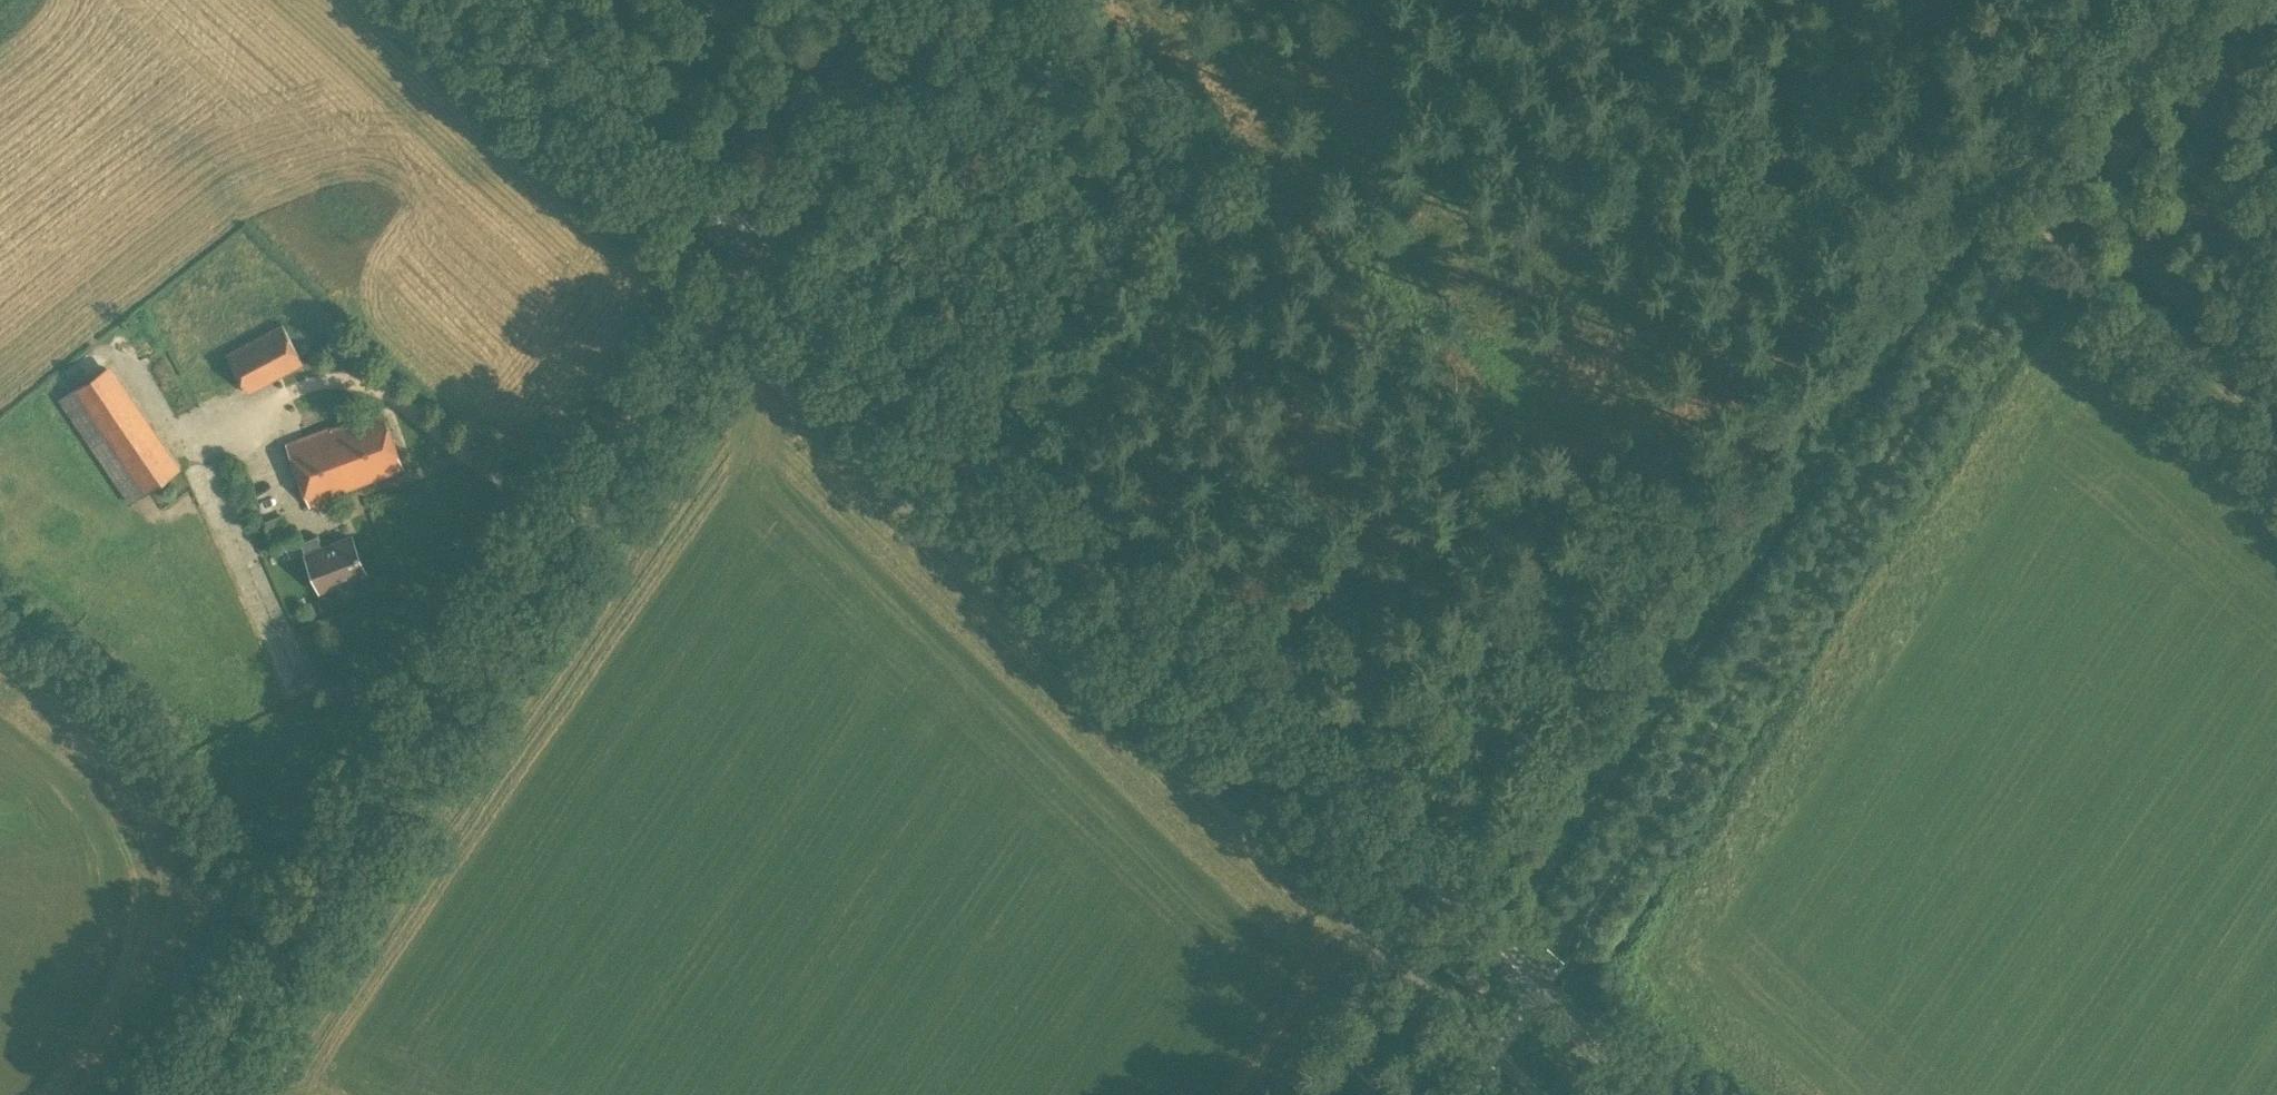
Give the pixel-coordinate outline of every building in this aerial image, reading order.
[(304,363),(283,323),(228,353),(248,393),(304,363)] [(332,426),(331,425),(285,442),(310,507),(342,495),(341,491),(404,467),(383,408),(332,426)] [(120,443),(150,488),(176,470),(146,426),(120,443)] [(263,520),(276,553),(301,543),(319,590),(366,572),(352,536),(322,547),(317,535),(301,542),(294,524),(290,525),(286,512),(263,520)]
